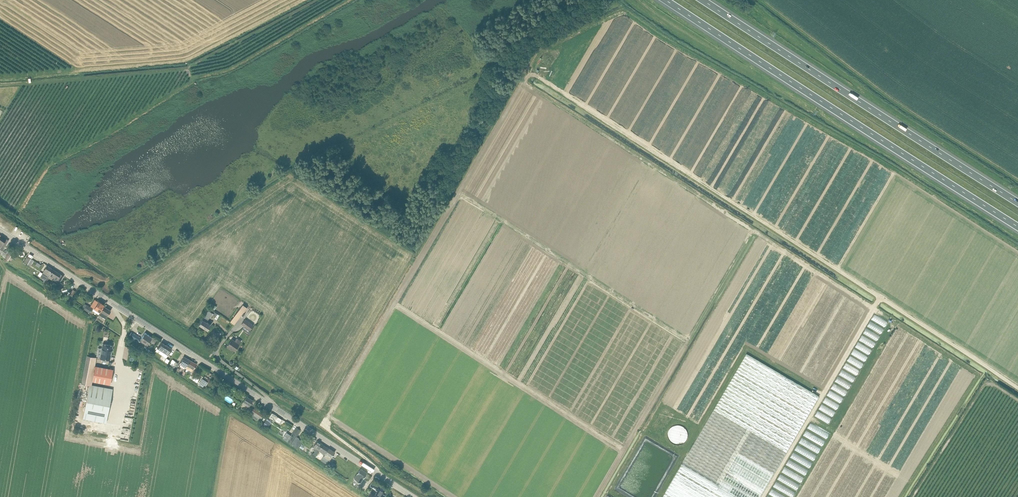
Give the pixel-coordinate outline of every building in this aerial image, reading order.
[(9,240),(0,234),(0,249),(2,250),(4,247),(6,244),(9,240)] [(765,238),(752,260),(835,309),(848,287),(765,238)] [(48,277),(53,269),(47,265),(42,273),(48,277)] [(53,269),(48,277),(45,282),(46,283),(50,278),(52,280),(52,279),(53,280),(54,279),(57,281),(58,279),(60,281),(64,276),(53,269)] [(610,496),(747,496),(813,385),(804,380),(812,366),(780,346),(793,325),(734,289),(721,311),(729,316),(717,337),(709,332),(610,496)] [(48,303),(46,306),(51,309),(53,306),(56,302),(50,299),(48,303)] [(98,301),(95,299),(92,304),(91,305),(100,311),(104,304),(99,301),(98,301)] [(234,324),(247,308),(243,305),(230,321),(234,324)] [(102,310),(99,314),(101,315),(106,318),(108,314),(111,310),(104,306),(102,310)] [(207,330),(210,326),(211,325),(206,322),(212,314),(207,310),(205,312),(206,313),(199,324),(207,330)] [(249,330),(253,325),(245,319),(241,324),(249,330)] [(132,332),(129,336),(131,338),(130,341),(138,346),(140,342),(139,340),(140,337),(132,332)] [(147,344),(149,341),(152,337),(145,333),(140,340),(147,344)] [(232,338),(230,341),(228,345),(235,350),(241,341),(238,339),(237,337),(235,340),(232,338)] [(112,344),(102,342),(99,357),(105,358),(109,359),(112,344)] [(166,345),(162,342),(158,348),(159,349),(168,355),(169,352),(172,348),(166,344),(166,345)] [(86,362),(82,383),(90,385),(91,385),(92,381),(95,365),(97,356),(88,355),(86,362)] [(186,367),(189,362),(190,360),(184,356),(179,364),(186,367)] [(177,367),(178,365),(177,364),(177,363),(173,360),(170,364),(173,365),(172,367),(176,370),(177,367)] [(192,372),(194,368),(197,364),(190,360),(189,362),(186,367),(185,368),(187,369),(185,371),(191,374),(192,372)] [(95,365),(92,381),(111,384),(114,369),(95,365)] [(90,385),(84,418),(106,423),(106,422),(107,417),(108,413),(110,405),(112,389),(110,388),(91,385),(90,385)] [(249,408),(251,404),(253,400),(247,396),(242,404),(249,408)] [(260,420),(261,419),(263,415),(253,409),(250,413),(260,420)] [(272,413),(269,417),(280,423),(282,419),(272,413)] [(296,427),(290,437),(287,440),(291,443),(294,440),(301,430),(296,427)] [(283,438),(284,436),(272,428),(270,430),(283,438)] [(315,457),(316,455),(319,451),(323,444),(317,440),(317,441),(314,445),(313,447),(316,449),(313,453),(312,453),(311,455),(315,457)] [(329,448),(323,444),(319,451),(324,454),(323,456),(324,456),(329,448)] [(330,460),(332,456),(335,452),(329,448),(324,456),(330,460)] [(361,481),(364,477),(367,473),(360,469),(355,477),(361,481)] [(370,485),(372,487),(375,489),(377,491),(374,496),(375,496),(385,496),(386,496),(382,494),(385,489),(375,482),(373,481),(370,485)]
